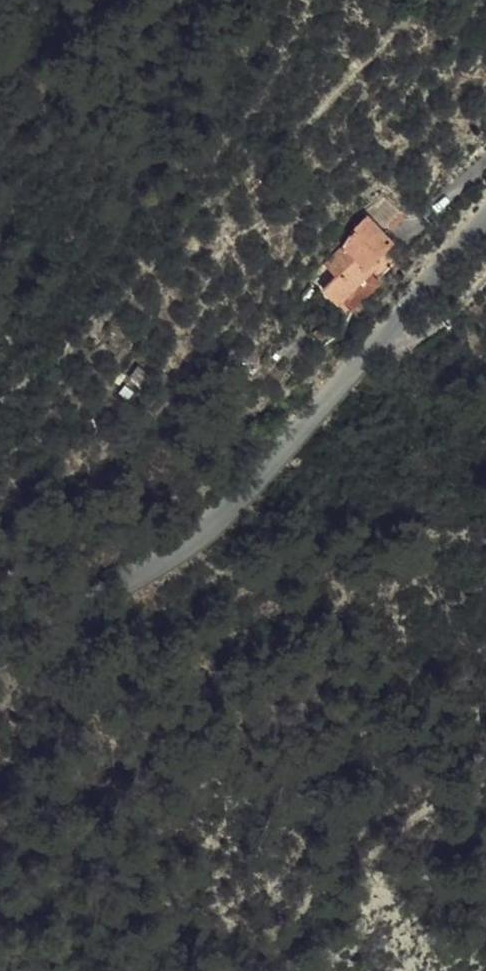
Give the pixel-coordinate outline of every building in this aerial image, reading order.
[(361,240),(386,256),(394,247),(366,220),(352,235),(327,292),(331,293),(350,258),(361,240)] [(363,278),(386,256),(361,240),(350,258),(331,293),(323,304),(336,315),(367,284),(363,278)]
